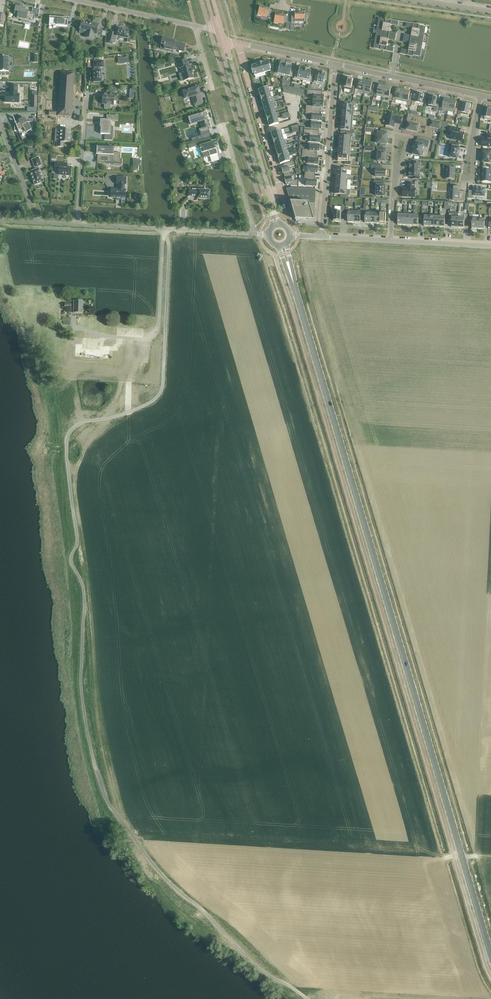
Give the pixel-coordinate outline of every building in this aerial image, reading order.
[(16,6),(14,14),(15,13),(18,14),(17,16),(17,18),(19,19),(20,19),(30,21),(30,20),(34,20),(34,18),(38,18),(40,10),(33,8),(32,13),(28,12),(29,11),(30,11),(25,10),(25,8),(21,8),(21,7),(16,6)] [(269,9),(260,6),(258,12),(257,15),(261,16),(262,14),(267,15),(267,16),(270,17),(272,10),(269,9)] [(291,22),(304,23),(304,12),(294,12),(294,13),(291,13),(291,22)] [(285,15),(275,14),(274,20),(274,23),(278,24),(278,21),(284,22),(287,22),(288,16),(284,16),(285,15)] [(66,18),(49,17),(49,26),(50,26),(50,24),(56,25),(56,26),(67,27),(68,20),(66,20),(66,18)] [(378,22),(378,26),(390,28),(391,23),(398,25),(399,22),(399,21),(389,20),(386,19),(386,20),(382,19),(381,19),(379,19),(378,22)] [(81,22),(80,28),(79,29),(80,30),(79,32),(80,32),(86,33),(85,35),(89,36),(89,38),(93,39),(93,37),(94,37),(95,34),(97,35),(97,34),(101,35),(102,31),(98,30),(99,24),(91,23),(91,25),(89,25),(89,24),(81,22)] [(406,23),(406,26),(413,27),(412,32),(424,35),(425,33),(426,27),(424,27),(419,26),(419,24),(416,24),(415,24),(412,23),(407,23),(406,23)] [(378,26),(376,33),(389,36),(390,28),(378,26)] [(128,39),(129,36),(130,31),(126,30),(123,29),(123,30),(118,29),(117,33),(115,32),(111,31),(108,43),(112,44),(113,43),(115,43),(117,36),(121,37),(120,38),(124,39),(124,38),(128,39)] [(412,32),(411,40),(423,42),(424,35),(412,32)] [(376,38),(375,41),(376,41),(388,43),(389,36),(376,33),(376,38)] [(162,38),(161,45),(161,44),(163,45),(164,46),(163,50),(173,52),(173,49),(183,51),(185,44),(175,42),(175,41),(162,38)] [(411,40),(409,47),(420,49),(422,49),(423,44),(423,42),(411,40)] [(375,41),(374,48),(376,49),(381,49),(380,50),(381,50),(384,50),(394,53),(394,52),(393,52),(394,49),(387,48),(388,43),(376,41),(375,41)] [(400,54),(410,56),(411,56),(413,57),(414,55),(420,57),(422,49),(420,49),(409,47),(408,52),(401,51),(401,54),(400,54)] [(0,57),(0,72),(9,72),(9,57),(0,57)] [(186,59),(177,62),(179,69),(180,68),(183,78),(180,78),(181,81),(184,80),(184,81),(193,78),(192,74),(193,73),(191,69),(190,65),(188,66),(186,59)] [(93,71),(93,83),(102,82),(101,70),(100,67),(104,67),(103,61),(94,61),(94,68),(95,68),(95,71),(93,71)] [(262,63),(265,72),(270,71),(269,69),(270,68),(271,68),(269,63),(268,63),(267,61),(262,63)] [(265,72),(262,63),(257,64),(260,74),(265,72)] [(260,74),(257,64),(256,64),(252,66),(251,66),(252,68),(251,68),(252,74),(253,74),(253,73),(254,76),(254,75),(260,74)] [(283,76),(285,65),(282,64),(280,64),(279,67),(276,67),(274,74),(283,76)] [(289,66),(285,65),(283,76),(284,75),(289,76),(292,77),(293,71),(291,70),(291,66),(289,66)] [(303,80),(305,69),(302,68),(302,69),(299,68),(298,72),(295,71),(294,78),(303,80)] [(308,70),(305,69),(303,80),(311,82),(313,75),(310,74),(311,70),(311,71),(308,70)] [(57,116),(71,117),(74,73),(60,72),(57,116)] [(315,75),(313,83),(322,85),(323,81),(324,81),(326,76),(325,76),(324,76),(325,74),(319,72),(318,76),(315,75)] [(347,77),(345,83),(346,83),(344,89),(351,90),(350,94),(353,94),(355,87),(352,86),(354,79),(347,77)] [(364,93),(367,82),(361,80),(359,87),(356,87),(355,93),(358,94),(358,92),(364,93)] [(364,93),(370,94),(369,96),(373,97),(374,91),(371,90),(373,83),(367,82),(364,93)] [(383,97),(385,86),(379,84),(378,92),(375,91),(373,99),(377,100),(377,96),(383,97)] [(18,86),(10,85),(10,94),(6,94),(5,102),(19,103),(19,94),(18,94),(18,86)] [(391,87),(385,86),(383,97),(389,99),(388,100),(391,101),(393,95),(390,94),(391,87)] [(260,95),(269,92),(268,87),(258,90),(260,95)] [(194,96),(195,100),(200,98),(198,92),(199,92),(198,88),(183,92),(185,98),(194,96)] [(402,101),(404,90),(398,88),(397,96),(394,95),(392,101),(396,102),(396,100),(402,101)] [(307,90),(307,95),(312,95),(311,101),(323,102),(324,95),(322,95),(322,91),(307,90)] [(404,90),(402,101),(407,103),(407,104),(410,105),(412,99),(409,98),(410,91),(404,90)] [(271,98),(269,92),(260,95),(261,100),(271,98)] [(413,99),(411,105),(415,106),(415,103),(422,104),(423,99),(424,95),(424,94),(417,92),(416,100),(413,99)] [(103,97),(102,104),(105,104),(104,109),(110,109),(110,105),(113,105),(114,100),(116,100),(117,94),(109,94),(103,93),(103,97)] [(435,107),(435,110),(438,111),(439,105),(436,104),(438,98),(431,96),(429,105),(435,107)] [(272,103),(271,98),(261,100),(261,101),(263,106),(272,103)] [(448,112),(451,100),(445,98),(443,106),(440,105),(439,111),(442,112),(442,110),(448,112)] [(457,101),(451,100),(448,112),(454,113),(453,114),(457,115),(458,109),(455,108),(457,101)] [(306,106),(306,110),(320,111),(321,108),(322,108),(323,108),(323,102),(311,101),(311,106),(306,106)] [(342,105),(342,110),(354,111),(354,106),(355,106),(355,103),(350,102),(350,105),(342,105)] [(274,108),(272,103),(263,106),(264,111),(274,108)] [(468,114),(470,105),(463,104),(462,110),(459,109),(458,115),(461,116),(462,113),(468,114)] [(275,113),(274,108),(264,111),(266,116),(275,113)] [(320,114),(320,111),(306,110),(305,114),(310,114),(310,120),(321,121),(322,121),(322,115),(320,114)] [(190,125),(207,120),(205,112),(188,118),(190,125)] [(277,118),(275,113),(266,116),(267,121),(277,118)] [(397,115),(388,113),(386,126),(394,127),(395,123),(401,125),(403,118),(396,116),(397,115)] [(20,122),(15,122),(14,122),(14,131),(33,131),(33,122),(27,122),(24,117),(19,121),(20,122)] [(279,123),(277,118),(267,121),(269,126),(269,127),(279,124),(279,123)] [(111,120),(101,120),(100,120),(100,127),(101,127),(100,134),(106,134),(110,135),(110,127),(111,120)] [(431,120),(430,127),(440,129),(442,122),(431,120)] [(321,123),(310,122),(309,128),(304,128),(304,132),(319,133),(319,129),(321,130),(321,123)] [(418,133),(420,125),(408,122),(406,130),(411,131),(413,132),(418,133)] [(341,125),(340,130),(341,130),(347,130),(347,133),(347,134),(353,134),(354,134),(355,134),(355,131),(352,130),(353,126),(341,125)] [(201,136),(198,137),(199,140),(211,137),(208,127),(199,129),(200,133),(201,136)] [(465,133),(460,132),(460,131),(459,131),(459,129),(461,129),(450,127),(449,133),(452,134),(450,139),(463,142),(465,133)] [(70,143),(71,129),(61,129),(60,142),(57,142),(57,147),(64,148),(64,142),(70,143)] [(272,138),(282,135),(280,130),(281,130),(280,130),(271,133),(272,138)] [(318,136),(319,133),(304,132),(303,135),(303,136),(308,136),(308,142),(320,143),(320,136),(318,136)] [(340,136),(339,141),(351,142),(351,137),(353,137),(353,134),(347,134),(347,133),(347,136),(340,136)] [(388,133),(378,133),(378,144),(387,144),(387,143),(388,143),(388,139),(387,139),(388,133)] [(283,140),(282,135),(272,138),(274,143),(285,140),(283,140)] [(482,146),(490,147),(490,135),(488,135),(489,135),(489,137),(488,137),(488,138),(482,138),(482,146)] [(414,150),(412,154),(421,157),(421,156),(422,156),(424,152),(422,152),(424,147),(428,148),(430,141),(418,138),(417,142),(416,142),(414,147),(413,150),(414,150)] [(286,145),(285,140),(274,143),(275,148),(286,145)] [(198,142),(188,145),(189,149),(198,146),(199,149),(200,148),(202,153),(204,158),(210,156),(217,154),(214,143),(211,144),(210,142),(200,146),(198,142)] [(460,148),(459,147),(460,144),(450,142),(449,146),(450,146),(448,153),(451,153),(450,157),(450,158),(458,159),(459,155),(460,152),(459,152),(460,148)] [(319,145),(308,144),(307,150),(302,149),(302,153),(317,155),(317,151),(319,151),(319,152),(320,145),(319,145)] [(286,145),(275,148),(277,153),(277,154),(286,151),(285,146),(286,145)] [(115,147),(96,146),(96,147),(97,147),(96,152),(99,152),(99,154),(97,154),(97,163),(105,163),(105,162),(114,162),(114,164),(121,164),(122,159),(120,159),(120,153),(114,152),(114,148),(115,148),(115,147)] [(377,148),(377,152),(378,152),(378,161),(386,162),(386,161),(387,161),(387,158),(386,158),(387,152),(386,152),(386,148),(377,148)] [(288,156),(286,151),(277,154),(278,159),(288,156)] [(483,152),(483,158),(482,158),(482,162),(483,162),(483,163),(490,163),(490,152),(483,152)] [(316,158),(317,155),(302,153),(302,158),(307,158),(306,164),(318,165),(319,158),(318,158),(316,158)] [(290,161),(288,156),(278,159),(280,164),(290,161)] [(338,156),(338,161),(345,162),(345,165),(351,165),(351,162),(349,162),(350,157),(338,156)] [(30,172),(35,185),(44,182),(39,168),(38,166),(42,165),(39,157),(32,160),(35,168),(35,167),(36,169),(30,172)] [(283,173),(284,176),(290,174),(288,167),(294,166),(293,162),(284,164),(284,166),(281,167),(282,168),(281,168),(282,173),(283,173)] [(410,171),(420,171),(421,163),(413,162),(413,165),(410,164),(409,169),(410,169),(410,171)] [(71,167),(67,167),(66,166),(65,166),(66,164),(67,164),(67,163),(55,163),(55,169),(59,170),(58,175),(71,175),(71,167)] [(387,170),(380,169),(380,166),(371,165),(371,169),(376,170),(376,177),(386,177),(387,170)] [(446,168),(445,179),(454,180),(455,169),(454,169),(454,165),(444,165),(444,168),(446,168)] [(305,172),(304,176),(315,177),(315,173),(317,173),(318,167),(307,166),(307,172),(305,172)] [(337,169),(336,174),(347,175),(347,170),(351,170),(351,167),(344,167),(344,170),(337,169)] [(490,182),(490,178),(490,170),(482,170),(482,182),(490,182)] [(420,171),(410,171),(410,172),(409,172),(409,177),(412,177),(412,179),(420,180),(420,171)] [(292,181),(290,174),(284,176),(285,179),(284,179),(286,184),(287,185),(290,184),(290,186),(297,186),(298,180),(292,181)] [(315,180),(315,177),(304,176),(304,180),(306,180),(305,186),(316,187),(317,180),(316,180),(315,180)] [(111,190),(112,190),(112,192),(112,195),(115,196),(116,196),(116,197),(116,199),(121,199),(121,198),(121,197),(125,198),(126,190),(124,190),(124,184),(126,184),(126,178),(117,177),(116,184),(118,184),(118,189),(111,189),(111,190)] [(385,182),(374,181),(374,185),(377,185),(376,196),(385,197),(386,185),(385,185),(385,182)] [(403,197),(415,197),(416,189),(415,189),(415,184),(407,184),(407,188),(403,188),(403,197)] [(316,189),(291,187),(286,189),(295,220),(296,222),(309,218),(309,219),(311,218),(314,217),(316,189)] [(450,194),(450,200),(453,201),(460,201),(465,201),(466,192),(460,191),(461,187),(454,187),(453,194),(450,194)] [(469,191),(469,198),(473,199),(473,196),(485,196),(485,188),(473,188),(473,192),(469,191)] [(188,196),(199,197),(199,199),(209,200),(210,191),(205,190),(204,189),(203,189),(202,189),(201,189),(200,190),(198,190),(198,189),(189,189),(188,196)] [(335,189),(335,194),(341,195),(341,198),(348,198),(349,195),(347,195),(347,190),(335,189)] [(345,206),(341,206),(341,211),(334,211),(334,216),(334,221),(341,222),(341,214),(344,214),(345,206)] [(348,222),(354,222),(355,210),(349,210),(349,208),(346,208),(345,214),(348,215),(348,222)] [(355,210),(354,222),(360,223),(361,215),(364,215),(364,209),(360,209),(360,211),(355,210)] [(453,214),(449,214),(449,220),(452,220),(452,227),(458,228),(458,218),(452,217),(453,214)] [(464,218),(458,218),(458,228),(464,228),(464,221),(467,221),(468,215),(464,214),(464,218)] [(413,215),(413,225),(418,226),(418,219),(422,219),(422,216),(419,216),(413,215)] [(473,215),(470,215),(469,221),(472,221),(472,229),(478,229),(479,219),(473,218),(473,215)] [(484,219),(479,219),(478,229),(484,229),(485,222),(488,222),(488,216),(485,215),(484,219)] [(73,313),(83,313),(83,301),(74,301),(74,304),(71,304),(65,304),(64,308),(73,308),(73,313)] [(71,362),(115,365),(116,347),(73,344),(71,362)]
